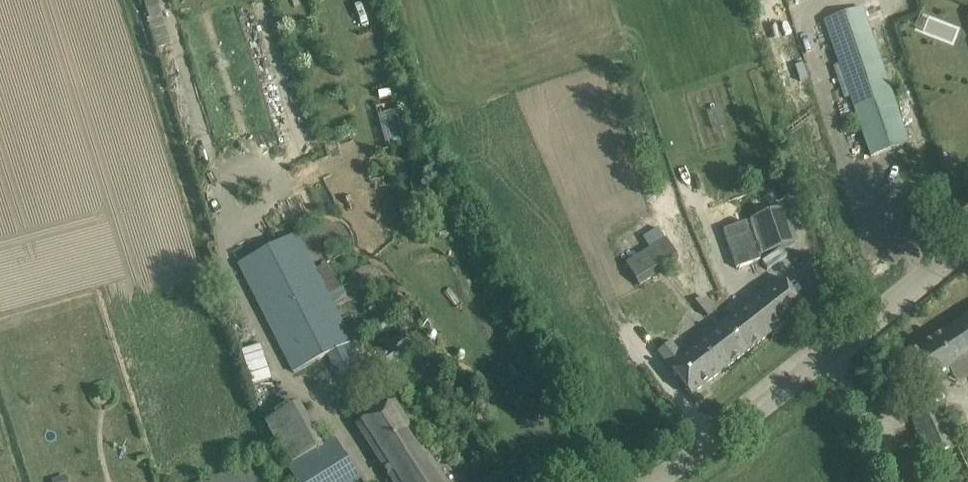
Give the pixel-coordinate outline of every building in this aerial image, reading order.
[(156,0),(145,5),(150,16),(161,12),(156,0)] [(862,9),(824,22),(838,65),(834,66),(845,100),(849,98),(869,158),(908,145),(862,9)] [(395,111),(383,114),(391,141),(402,138),(395,111)] [(785,207),(751,218),(763,253),(797,242),(785,207)] [(751,218),(721,229),(733,264),(763,253),(751,218)] [(300,234),(242,263),(295,371),(353,343),(300,234)] [(628,264),(640,285),(642,284),(653,277),(679,261),(668,241),(667,242),(652,250),(628,264)] [(670,342),(658,352),(670,368),(669,368),(691,396),(804,308),(780,278),(691,346),(694,349),(683,358),(670,342)] [(407,314),(335,359),(348,381),(421,336),(407,314)] [(905,357),(926,389),(950,373),(956,382),(967,375),(967,316),(905,357)] [(358,425),(394,481),(444,481),(394,403),(358,425)] [(939,406),(911,419),(931,461),(958,448),(946,422),(941,410),(939,406)] [(286,469),(294,481),(360,481),(333,440),(286,469)]
